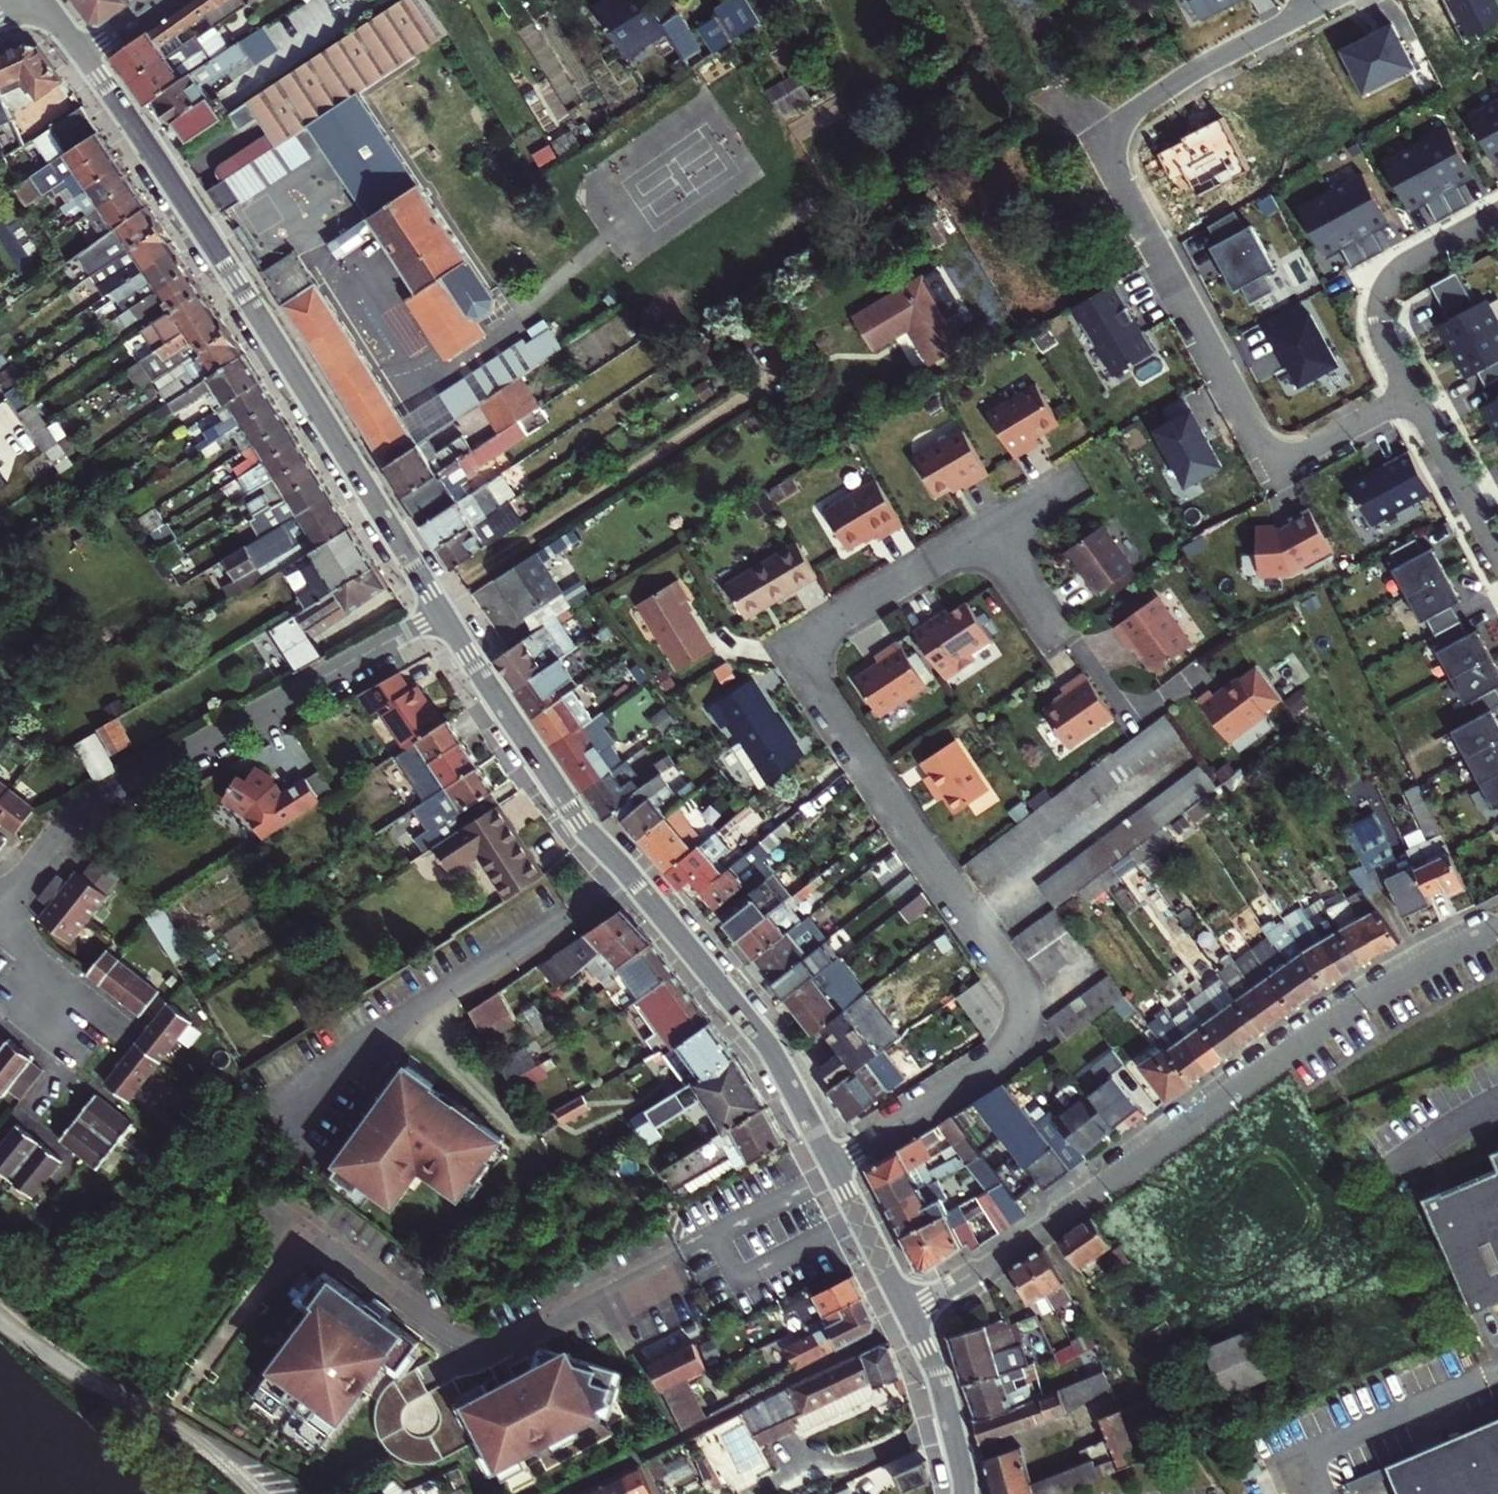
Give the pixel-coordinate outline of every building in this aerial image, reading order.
[(87,27),(123,0),(67,0),(87,27)] [(212,25),(246,3),(244,0),(189,0),(113,56),(130,81),(167,55),(160,46),(203,15),(212,25)] [(355,91),(444,30),(426,0),(394,0),(303,62),(275,81),(257,93),(267,107),(284,94),(296,113),(224,162),(224,167),(230,176),(292,134),(306,125),(355,91)] [(624,0),(613,0),(608,3),(632,39),(644,31),(624,0)] [(644,31),(663,18),(656,6),(652,0),(624,0),(644,31)] [(663,18),(669,26),(682,18),(671,0),(665,0),(656,6),(663,18)] [(750,0),(734,0),(718,10),(736,38),(763,21),(750,0)] [(1205,15),(1233,0),(1197,0),(1205,15)] [(736,38),(718,10),(697,24),(715,52),(736,38)] [(671,30),(689,58),(704,48),(683,17),(682,18),(669,26),(671,30)] [(654,37),(660,46),(664,43),(669,40),(665,34),(671,30),(669,26),(663,18),(644,31),(650,40),(654,37)] [(1343,46),(1365,88),(1415,62),(1393,20),(1343,46)] [(147,107),(158,99),(213,61),(230,50),(211,28),(197,38),(195,36),(167,55),(130,81),(147,107)] [(669,40),(664,43),(683,73),(694,66),(689,58),(671,30),(665,34),(669,40)] [(644,31),(632,39),(638,48),(650,40),(644,31)] [(0,52),(0,138),(9,156),(28,144),(3,92),(26,80),(37,93),(60,80),(35,44),(20,43),(0,52)] [(249,58),(240,44),(230,50),(213,61),(158,99),(162,105),(161,111),(166,118),(171,119),(188,140),(223,117),(203,89),(249,58)] [(766,88),(780,115),(812,98),(797,71),(766,88)] [(355,91),(306,125),(366,217),(327,243),(338,258),(364,241),(364,234),(371,226),(416,293),(406,300),(446,360),(478,338),(464,317),(479,319),(490,309),(488,292),(355,91)] [(1467,117),(1493,167),(1497,165),(1497,101),(1467,117)] [(579,102),(572,107),(590,134),(597,130),(579,102)] [(50,128),(67,152),(98,130),(80,105),(50,128)] [(67,152),(50,128),(37,138),(36,138),(50,159),(57,159),(67,152)] [(78,170),(110,147),(98,130),(67,152),(57,159),(62,167),(71,161),(78,170)] [(1451,130),(1388,164),(1414,213),(1429,205),(1439,223),(1471,206),(1459,185),(1475,177),(1451,130)] [(307,158),(292,134),(230,176),(244,198),(307,158)] [(122,165),(110,147),(78,170),(46,192),(58,208),(68,203),(122,165)] [(46,192),(78,170),(71,161),(62,167),(57,159),(50,159),(21,180),(23,183),(33,176),(46,192)] [(134,181),(122,165),(68,203),(73,210),(81,204),(87,213),(95,209),(134,181)] [(33,176),(23,183),(35,200),(46,192),(33,176)] [(219,213),(244,198),(230,176),(206,191),(219,213)] [(1364,177),(1301,210),(1327,260),(1344,251),(1354,270),(1385,253),(1374,232),(1389,224),(1364,177)] [(149,205),(134,181),(95,209),(111,232),(149,205)] [(94,276),(164,226),(149,205),(111,232),(79,256),(94,276)] [(1238,212),(1214,228),(1219,248),(1241,288),(1259,300),(1281,287),(1280,266),(1256,225),(1238,212)] [(164,226),(94,276),(107,297),(122,286),(177,247),(164,226)] [(122,286),(135,304),(190,267),(177,247),(122,286)] [(291,256),(261,276),(383,467),(416,447),(400,419),(291,256)] [(190,267),(135,304),(123,314),(130,325),(164,301),(169,310),(204,287),(190,267)] [(1485,298),(1475,303),(1457,269),(1430,283),(1449,318),(1441,323),(1469,374),(1478,370),(1494,399),(1485,404),(1497,428),(1497,323),(1485,298)] [(962,344),(924,276),(856,314),(874,347),(909,327),(929,363),(962,344)] [(1118,285),(1078,309),(1116,374),(1156,351),(1118,285)] [(158,348),(217,308),(204,287),(169,310),(177,320),(151,338),(158,348)] [(231,330),(217,308),(158,348),(127,369),(140,389),(155,380),(231,330)] [(1313,319),(1276,339),(1303,388),(1340,368),(1313,319)] [(537,364),(553,354),(545,345),(535,350),(522,329),(516,334),(520,341),(537,364)] [(170,401),(244,351),(231,330),(155,380),(170,401)] [(526,372),(537,364),(520,341),(400,419),(416,447),(480,403),(526,372)] [(262,379),(244,351),(170,401),(155,411),(161,420),(176,410),(179,413),(207,395),(217,410),(262,379)] [(6,368),(0,372),(0,384),(7,395),(19,387),(6,368)] [(480,403),(498,431),(542,403),(526,372),(480,403)] [(275,399),(262,379),(217,410),(216,410),(225,423),(214,431),(216,434),(198,447),(200,449),(275,399)] [(1059,423),(1035,384),(987,413),(1014,458),(1037,444),(1033,438),(1059,423)] [(19,387),(7,395),(20,414),(34,404),(21,385),(19,387)] [(288,420),(275,399),(200,449),(207,460),(241,438),(246,446),(288,420)] [(553,420),(542,403),(498,431),(469,451),(405,496),(422,525),(467,496),(471,487),(475,473),(553,420)] [(47,423),(34,404),(20,414),(33,433),(47,423)] [(1194,408),(1159,426),(1188,481),(1223,462),(1194,408)] [(299,438),(288,420),(246,446),(251,454),(258,449),(265,460),(299,438)] [(47,423),(33,433),(48,453),(62,444),(47,423)] [(989,472),(962,427),(916,454),(940,494),(962,481),(965,486),(989,472)] [(253,491),(264,485),(310,456),(299,438),(265,460),(257,465),(241,475),(224,486),(230,496),(248,485),(253,491)] [(383,467),(405,496),(469,451),(458,438),(426,460),(416,447),(383,467)] [(62,444),(48,453),(62,474),(76,465),(62,444)] [(1431,491),(1410,453),(1353,485),(1374,523),(1431,491)] [(278,500),(287,495),(321,474),(310,456),(264,485),(268,492),(252,504),(258,513),(263,510),(278,500)] [(241,475),(257,465),(253,459),(237,469),(241,475)] [(321,474),(287,495),(299,514),(333,492),(321,474)] [(422,525),(438,548),(509,502),(516,491),(504,474),(467,496),(422,525)] [(904,524),(877,479),(830,507),(853,546),(877,532),(881,538),(904,524)] [(263,537),(225,560),(237,579),(224,586),(230,596),(255,588),(269,580),(257,561),(290,539),(296,547),(314,536),(321,548),(354,528),(333,492),(299,514),(263,537)] [(299,514),(287,495),(278,500),(281,505),(265,515),(263,510),(251,518),(263,537),(299,514)] [(281,505),(278,500),(263,510),(265,515),(281,505)] [(509,502),(438,548),(454,571),(523,519),(509,502)] [(1281,527),(1258,528),(1262,574),(1292,573),(1334,549),(1313,511),(1281,527)] [(175,541),(163,524),(150,532),(183,584),(199,575),(175,541)] [(309,605),(376,563),(354,528),(321,548),(315,552),(322,562),(309,571),(319,586),(304,596),(309,605)] [(1131,571),(1100,528),(1060,557),(1075,577),(1080,574),(1095,596),(1131,571)] [(574,543),(568,533),(496,578),(529,630),(567,607),(541,566),(574,543)] [(1496,708),(1497,707),(1497,662),(1481,631),(1473,636),(1457,606),(1466,601),(1438,548),(1428,553),(1421,539),(1395,553),(1402,567),(1397,569),(1426,622),(1431,619),(1448,650),(1442,653),(1470,705),(1475,702),(1482,716),(1456,730),(1497,809),(1497,712),(1496,708)] [(819,576),(798,541),(730,582),(750,617),(819,576)] [(270,630),(284,652),(295,670),(323,654),(312,635),(307,627),(346,603),(350,611),(388,587),(388,584),(376,563),(309,605),(270,630)] [(688,601),(677,583),(639,606),(678,672),(712,651),(684,604),(688,601)] [(196,598),(180,608),(187,618),(203,608),(196,598)] [(967,599),(949,611),(938,618),(935,614),(914,628),(942,671),(954,664),(958,669),(977,657),(973,650),(993,638),(967,599)] [(312,635),(350,611),(346,603),(307,627),(312,635)] [(1186,650),(1153,603),(1112,631),(1129,657),(1135,653),(1150,675),(1186,650)] [(560,659),(577,647),(557,619),(494,662),(514,691),(560,659)] [(607,626),(594,635),(601,646),(614,638),(607,626)] [(284,652),(270,630),(253,640),(268,662),(284,652)] [(927,682),(897,639),(876,649),(875,660),(853,675),(879,713),(927,682)] [(253,640),(239,649),(253,672),(268,662),(253,640)] [(718,664),(726,678),(736,672),(727,658),(718,664)] [(533,717),(571,690),(577,685),(568,672),(560,659),(514,691),(533,717)] [(1286,704),(1259,667),(1219,695),(1214,689),(1201,698),(1232,741),(1286,704)] [(410,692),(397,672),(361,692),(375,713),(381,709),(407,749),(446,724),(434,707),(432,709),(418,687),(410,692)] [(1115,716),(1085,673),(1060,691),(1062,694),(1041,709),(1068,748),(1115,716)] [(777,713),(753,676),(709,705),(723,727),(730,722),(742,737),(736,740),(764,783),(805,749),(787,719),(780,724),(774,715),(777,713)] [(552,747),(592,719),(571,690),(533,717),(552,747)] [(1289,703),(1299,717),(1314,707),(1304,692),(1289,703)] [(666,706),(653,716),(666,732),(678,721),(666,706)] [(611,723),(603,712),(592,719),(552,747),(572,776),(613,748),(618,744),(606,727),(611,723)] [(1168,715),(966,862),(983,884),(1184,737),(1168,715)] [(466,741),(452,720),(446,724),(407,749),(416,759),(396,771),(375,782),(384,795),(466,741)] [(139,746),(124,721),(105,733),(120,758),(139,746)] [(101,735),(82,747),(105,783),(124,771),(101,735)] [(940,793),(946,789),(960,811),(994,790),(960,739),(927,760),(935,773),(930,777),(940,793)] [(420,805),(480,765),(466,741),(384,795),(391,809),(412,794),(420,805)] [(583,791),(625,764),(613,748),(572,776),(583,791)] [(630,799),(648,786),(665,773),(676,764),(672,757),(657,762),(637,777),(625,764),(583,791),(602,820),(615,812),(630,799)] [(1239,771),(1232,764),(1219,772),(1224,781),(1239,771)] [(497,789),(480,765),(447,788),(420,805),(434,828),(421,836),(430,851),(433,849),(462,830),(454,818),(497,789)] [(1205,766),(1044,884),(1059,905),(1075,894),(1114,866),(1168,826),(1186,813),(1220,787),(1205,766)] [(238,779),(225,802),(248,819),(266,845),(337,797),(321,771),(282,796),(273,785),(254,771),(246,783),(238,779)] [(1250,783),(1244,772),(1220,787),(1186,813),(1194,823),(1212,812),(1231,796),(1250,783)] [(677,806),(685,799),(673,782),(665,773),(648,786),(630,799),(615,812),(638,839),(677,806)] [(0,783),(0,814),(15,795),(0,783)] [(1470,890),(1419,787),(1410,792),(1432,841),(1396,860),(1375,812),(1349,828),(1371,862),(1382,884),(1391,883),(1407,917),(1434,907),(1430,898),(1445,889),(1453,897),(1470,890)] [(746,850),(701,891),(714,907),(744,882),(751,889),(772,872),(763,858),(822,807),(812,794),(746,850)] [(40,815),(15,795),(0,814),(0,861),(9,849),(2,843),(10,832),(20,840),(40,815)] [(402,819),(414,810),(410,805),(398,814),(402,819)] [(462,830),(433,849),(452,875),(481,855),(511,899),(545,876),(497,806),(462,830)] [(666,873),(693,851),(706,841),(688,819),(677,806),(638,839),(666,873)] [(666,873),(679,889),(729,847),(748,830),(759,820),(748,806),(706,841),(693,851),(666,873)] [(1185,820),(1174,827),(1180,836),(1192,827),(1185,820)] [(1114,866),(1075,894),(1084,905),(1093,899),(1102,908),(1110,902),(1103,892),(1176,840),(1168,826),(1114,866)] [(186,828),(184,829),(182,831),(181,833),(181,835),(180,837),(181,838),(182,841),(183,842),(185,843),(187,844),(189,844),(191,844),(192,844),(194,843),(195,842),(196,840),(197,839),(197,837),(197,835),(197,834),(196,831),(194,829),(192,828),(190,828),(187,828),(186,828)] [(105,907),(123,883),(110,862),(95,879),(88,873),(79,884),(65,873),(53,891),(97,925),(109,910),(105,907)] [(1154,1009),(1145,1016),(1155,1030),(1166,1043),(1188,1075),(1207,1063),(1224,1052),(1240,1041),(1258,1028),(1274,1017),(1292,1005),(1309,994),(1327,982),(1345,970),(1363,961),(1381,951),(1401,941),(1376,891),(1382,884),(1371,862),(1360,867),(1370,892),(1336,908),(1322,891),(1277,922),(1272,917),(1262,922),(1266,931),(1231,953),(1225,945),(1220,951),(1223,958),(1217,964),(1211,959),(1206,962),(1213,975),(1201,983),(1193,974),(1187,977),(1195,989),(1186,995),(1186,1000),(1170,1012),(1160,1000),(1154,1009)] [(781,903),(737,939),(754,960),(803,920),(792,906),(826,879),(820,871),(791,894),(781,903)] [(910,871),(893,885),(906,902),(922,889),(910,871)] [(737,939),(781,903),(791,894),(779,881),(772,872),(751,889),(718,915),(737,939)] [(906,902),(894,912),(905,925),(931,902),(922,889),(906,902)] [(79,949),(97,925),(53,891),(44,903),(54,910),(44,923),(79,949)] [(1038,930),(1062,961),(1086,942),(1058,906),(1037,922),(1041,927),(1038,930)] [(639,926),(623,909),(542,965),(561,984),(590,967),(594,964),(591,961),(639,926)] [(166,913),(149,925),(163,947),(179,935),(166,913)] [(803,920),(754,960),(772,983),(821,942),(803,920)] [(1062,961),(1038,930),(1041,927),(1037,922),(1016,937),(1042,975),(1062,961)] [(654,943),(639,926),(591,961),(594,964),(590,967),(606,985),(610,983),(606,977),(617,969),(654,943)] [(179,935),(163,947),(178,971),(194,960),(179,935)] [(821,942),(772,983),(785,1000),(839,958),(825,940),(821,942)] [(654,943),(617,969),(641,997),(676,973),(654,943)] [(106,991),(125,968),(111,957),(93,980),(106,991)] [(868,994),(839,958),(785,1000),(814,1037),(868,994)] [(167,1002),(125,968),(106,991),(149,1025),(167,1002)] [(1082,987),(1098,1006),(1121,987),(1106,968),(1082,987)] [(713,1021),(676,973),(641,997),(636,1004),(659,1033),(651,1041),(658,1053),(713,1021)] [(1002,1010),(980,976),(957,994),(990,1037),(993,1035),(997,1030),(1000,1024),(1002,1017),(1002,1010)] [(1098,1006),(1082,987),(1047,1014),(1047,1015),(1061,1035),(1090,1012),(1098,1006)] [(1098,1006),(1090,1012),(1109,1038),(1123,1028),(1117,1020),(1127,1013),(1138,1028),(1143,1025),(1149,1033),(1155,1030),(1145,1016),(1121,987),(1098,1006)] [(524,1021),(504,989),(475,1008),(492,1043),(524,1021)] [(867,1032),(889,1014),(873,993),(850,1011),(867,1032)] [(867,1032),(883,1051),(944,1004),(936,994),(924,1003),(916,993),(889,1014),(867,1032)] [(532,1003),(524,1008),(541,1035),(548,1026),(532,1003)] [(205,1031),(177,1009),(143,1049),(172,1072),(205,1031)] [(665,1100),(737,1057),(714,1024),(684,1042),(672,1049),(685,1072),(659,1089),(665,1100)] [(1166,1043),(1156,1031),(1143,1041),(1148,1048),(1137,1056),(1163,1091),(1188,1075),(1166,1043)] [(11,1048),(0,1039),(0,1062),(11,1048)] [(10,1099),(17,1090),(31,1102),(50,1080),(35,1068),(39,1063),(14,1044),(11,1048),(0,1062),(0,1091),(10,1099)] [(140,1112),(172,1072),(143,1049),(112,1089),(140,1112)] [(673,1057),(669,1049),(653,1058),(658,1066),(673,1057)] [(1092,1066),(1105,1083),(1117,1074),(1126,1066),(1113,1050),(1092,1066)] [(846,1080),(828,1094),(851,1123),(905,1080),(883,1051),(846,1080)] [(562,1066),(555,1057),(515,1082),(520,1092),(562,1066)] [(764,1097),(737,1057),(665,1100),(638,1116),(649,1138),(711,1101),(728,1129),(683,1154),(706,1187),(788,1143),(764,1097)] [(501,1145),(505,1139),(483,1124),(485,1121),(458,1103),(460,1101),(447,1091),(443,1097),(432,1090),(434,1087),(407,1069),(403,1075),(397,1070),(366,1116),(373,1120),(341,1169),(344,1172),(339,1179),(347,1185),(343,1191),(369,1208),(378,1194),(400,1209),(425,1171),(465,1198),(469,1192),(477,1197),(486,1182),(482,1179),(494,1161),(498,1164),(508,1150),(501,1145)] [(1091,1093),(1116,1124),(1141,1105),(1117,1074),(1105,1083),(1091,1093)] [(1051,1142),(1004,1080),(957,1115),(968,1134),(998,1176),(1012,1197),(1037,1178),(1041,1183),(1067,1164),(1051,1142)] [(600,1088),(573,1103),(580,1116),(607,1101),(600,1088)] [(1082,1144),(1111,1124),(1086,1089),(1053,1113),(1066,1131),(1051,1142),(1067,1164),(1083,1153),(1080,1149),(1084,1146),(1082,1144)] [(140,1128),(103,1098),(84,1122),(121,1152),(140,1128)] [(957,1115),(942,1125),(953,1144),(968,1134),(957,1115)] [(121,1152),(84,1122),(66,1144),(104,1174),(121,1152)] [(45,1149),(21,1129),(0,1155),(0,1172),(16,1185),(45,1149)] [(879,1188),(910,1169),(925,1160),(919,1153),(940,1139),(934,1129),(870,1170),(879,1188)] [(45,1149),(16,1185),(39,1204),(68,1167),(45,1149)] [(706,1187),(683,1154),(663,1166),(677,1195),(706,1187)] [(922,1189),(910,1169),(879,1188),(889,1208),(922,1189)] [(1020,1215),(1022,1211),(1012,1197),(998,1176),(984,1184),(997,1204),(1009,1223),(1020,1215)] [(1429,1204),(1476,1317),(1497,1307),(1497,1176),(1429,1204)] [(927,1200),(922,1189),(889,1208),(902,1237),(943,1212),(947,1208),(939,1193),(927,1200)] [(970,1249),(1009,1223),(997,1204),(991,1209),(988,1205),(980,1212),(982,1215),(960,1232),(970,1249)] [(950,1226),(943,1212),(902,1237),(910,1252),(950,1226)] [(1095,1213),(1062,1235),(1081,1263),(1113,1241),(1095,1213)] [(962,1247),(950,1226),(910,1252),(918,1268),(927,1270),(962,1247)] [(1128,1258),(1118,1243),(1108,1250),(1118,1264),(1128,1258)] [(1047,1249),(1034,1255),(1062,1309),(1075,1303),(1047,1249)] [(1014,1265),(1034,1304),(1043,1299),(1051,1315),(1062,1309),(1034,1255),(1014,1265)] [(320,1444),(402,1329),(332,1282),(326,1289),(303,1274),(294,1290),(315,1305),(251,1395),(320,1444)] [(866,1297),(856,1276),(800,1304),(811,1326),(843,1309),(866,1297)] [(875,1327),(877,1318),(866,1297),(843,1309),(848,1319),(803,1342),(807,1350),(812,1347),(818,1358),(875,1327)] [(967,1384),(1025,1365),(1034,1363),(1020,1321),(1009,1325),(1007,1319),(952,1337),(967,1384)] [(1198,1347),(1219,1397),(1264,1379),(1243,1328),(1198,1347)] [(1072,1342),(1054,1349),(1059,1360),(1093,1345),(1087,1332),(1072,1339),(1072,1342)] [(688,1381),(711,1370),(698,1345),(651,1366),(666,1392),(688,1381)] [(884,1346),(747,1414),(757,1432),(795,1412),(804,1430),(874,1397),(877,1391),(904,1380),(892,1348),(884,1346)] [(462,1404),(504,1480),(530,1466),(525,1458),(536,1452),(546,1470),(613,1434),(603,1417),(607,1415),(621,1371),(574,1356),(570,1347),(562,1352),(547,1347),(542,1362),(462,1404)] [(1065,1376),(1068,1384),(1092,1375),(1103,1371),(1099,1362),(1065,1376)] [(972,1406),(1010,1392),(1007,1382),(1029,1375),(1025,1365),(967,1384),(972,1406)] [(1096,1384),(1092,1375),(1068,1384),(1072,1396),(1069,1398),(1070,1404),(1096,1384)] [(707,1418),(688,1381),(666,1392),(684,1427),(685,1429),(707,1418)] [(975,1422),(981,1445),(1070,1410),(1068,1405),(1070,1404),(1069,1398),(1072,1396),(1068,1384),(1015,1406),(977,1421),(975,1422)] [(977,1421),(1015,1406),(1010,1392),(972,1406),(977,1421)] [(1147,1397),(1121,1407),(1144,1458),(1171,1448),(1147,1397)] [(994,1493),(1055,1493),(1144,1458),(1121,1407),(1097,1419),(1106,1440),(1093,1445),(1100,1463),(1052,1482),(1050,1477),(1036,1482),(1025,1447),(986,1460),(994,1493)] [(795,1412),(757,1432),(764,1448),(804,1430),(795,1412)] [(1397,1458),(1412,1493),(1497,1493),(1497,1416),(1397,1458)] [(662,1456),(671,1475),(693,1463),(684,1445),(662,1456)] [(904,1491),(933,1479),(929,1461),(897,1475),(904,1491)] [(702,1481),(693,1463),(671,1475),(680,1493),(702,1481)] [(641,1467),(626,1474),(635,1493),(654,1493),(641,1467)] [(626,1474),(613,1481),(619,1493),(635,1493),(626,1474)] [(613,1481),(595,1489),(597,1493),(619,1493),(613,1481)]
